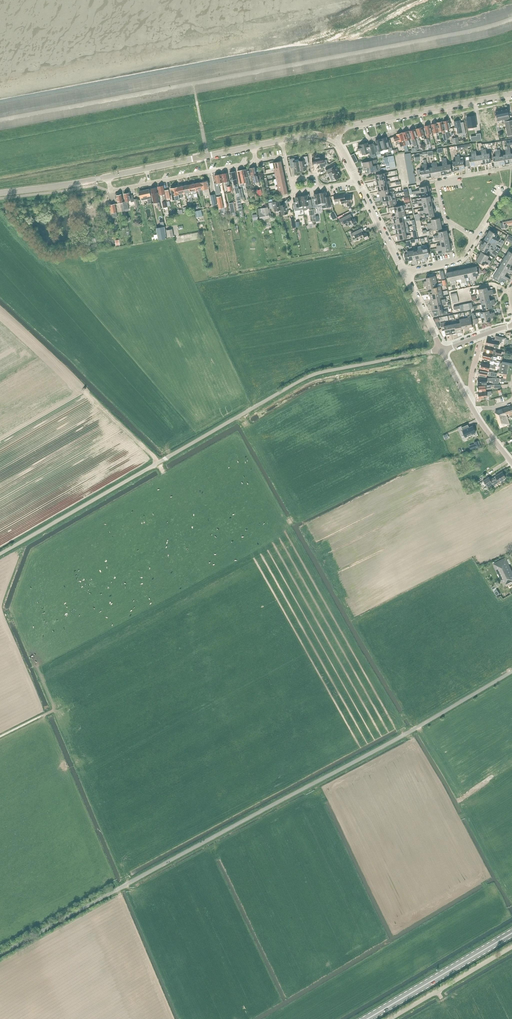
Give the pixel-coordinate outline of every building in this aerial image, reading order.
[(504,119),(508,138),(511,137),(511,120),(510,121),(508,109),(496,111),(498,120),(504,119)] [(494,123),(492,112),(485,113),(485,116),(482,116),(483,122),(486,122),(487,124),(494,123)] [(477,127),(475,116),(467,117),(468,128),(477,127)] [(463,123),(461,124),(460,121),(455,122),(456,128),(457,128),(459,133),(459,136),(466,134),(465,132),(463,123)] [(447,139),(445,131),(443,122),(439,123),(440,131),(442,131),(444,142),(447,141),(447,139)] [(439,132),(440,132),(438,124),(433,125),(434,133),(436,132),(438,140),(441,139),(439,132)] [(425,135),(423,127),(417,129),(420,137),(422,136),(423,139),(425,138),(425,135)] [(413,144),(414,144),(412,138),(411,138),(409,131),(403,133),(407,145),(410,145),(413,144)] [(398,136),(395,137),(397,145),(400,144),(401,147),(404,146),(406,152),(409,151),(407,145),(403,133),(398,135),(398,136)] [(381,139),(384,150),(388,148),(389,151),(391,151),(392,150),(389,140),(387,140),(386,137),(381,139)] [(380,151),(384,150),(381,139),(375,141),(376,143),(374,144),(377,155),(381,154),(380,151)] [(370,153),(371,158),(376,156),(373,146),(369,148),(367,143),(360,145),(358,146),(359,151),(361,150),(362,155),(370,153)] [(494,156),(490,156),(490,153),(487,154),(486,149),(484,150),(486,165),(488,165),(488,163),(491,162),(494,161),(494,157),(494,156)] [(501,156),(500,151),(500,149),(498,150),(498,151),(500,166),(503,166),(502,164),(506,163),(504,155),(501,156)] [(474,167),(476,167),(474,151),(471,152),(472,156),(469,157),(466,157),(468,166),(474,165),(474,167)] [(325,166),(327,165),(327,160),(324,161),(323,156),(317,157),(316,153),(312,154),(313,158),(312,158),(313,164),(319,163),(320,166),(321,169),(326,167),(325,166)] [(416,183),(411,156),(411,153),(405,154),(410,184),(416,183)] [(390,168),(396,167),(394,155),(388,157),(389,162),(390,168)] [(460,158),(460,156),(460,155),(458,155),(458,156),(460,171),(462,171),(462,169),(465,169),(465,167),(468,166),(466,157),(463,158),(463,157),(460,158)] [(299,161),(301,170),(307,169),(306,163),(309,162),(308,156),(303,157),(303,160),(299,161)] [(438,166),(437,162),(438,162),(437,156),(434,157),(434,162),(437,177),(439,177),(439,175),(442,175),(440,166),(438,166)] [(458,172),(460,171),(458,156),(455,157),(456,161),(453,162),(454,164),(451,165),(452,171),(458,170),(458,172)] [(301,170),(299,161),(295,161),(295,158),(290,159),(291,165),(294,164),(295,171),(301,170)] [(373,166),(373,164),(377,163),(377,160),(362,163),(363,166),(363,167),(363,168),(373,166)] [(334,164),(326,169),(329,175),(331,176),(334,174),(336,179),(341,176),(336,167),(334,164)] [(424,164),(422,165),(423,169),(417,170),(418,176),(421,176),(422,178),(425,178),(425,179),(427,179),(424,164)] [(368,173),(377,171),(379,170),(378,168),(380,168),(379,165),(373,166),(363,168),(363,170),(367,170),(368,173)] [(259,181),(258,176),(257,176),(255,167),(250,168),(251,176),(253,175),(254,182),(259,181)] [(246,183),(244,177),(243,170),(238,171),(241,187),(244,186),(243,183),(246,183)] [(240,193),(239,189),(235,171),(230,172),(232,182),(234,181),(236,193),(240,193)] [(230,185),(229,181),(227,173),(221,174),(223,182),(226,182),(227,187),(227,186),(228,191),(232,190),(231,186),(229,186),(229,185),(230,185)] [(201,182),(203,189),(204,195),(210,194),(209,188),(208,181),(201,182)] [(203,189),(201,182),(195,184),(197,191),(199,190),(201,196),(204,195),(203,189)] [(391,186),(390,183),(378,186),(379,189),(378,190),(378,191),(388,189),(388,186),(391,186)] [(184,186),(185,193),(188,192),(189,198),(192,198),(192,195),(191,192),(189,185),(184,186)] [(416,193),(431,190),(431,188),(429,189),(428,185),(420,187),(420,190),(412,192),(413,194),(416,193)] [(165,193),(165,191),(164,186),(158,187),(160,194),(162,194),(163,202),(162,202),(164,208),(168,207),(165,193)] [(161,206),(160,202),(157,187),(151,188),(153,199),(154,203),(158,202),(158,207),(159,207),(161,206)] [(180,199),(180,198),(179,194),(178,187),(171,188),(173,200),(180,199)] [(149,189),(140,191),(142,200),(147,199),(148,204),(152,203),(149,189)] [(133,195),(130,196),(129,192),(124,194),(126,201),(124,202),(125,209),(129,209),(128,204),(129,203),(129,201),(131,200),(131,202),(134,202),(133,195)] [(326,192),(320,193),(322,203),(323,208),(326,207),(326,206),(331,205),(330,199),(330,196),(327,197),(326,192)] [(116,194),(115,195),(117,204),(118,203),(121,203),(123,211),(125,211),(125,209),(124,202),(123,202),(122,194),(120,194),(120,193),(116,194)] [(314,202),(312,202),(313,208),(318,207),(318,208),(320,208),(322,208),(321,203),(320,193),(314,194),(314,199),(315,200),(315,201),(314,202)] [(393,199),(396,199),(395,196),(396,196),(395,193),(382,196),(383,196),(380,197),(381,200),(383,200),(383,202),(393,199)] [(345,194),(334,196),(335,201),(341,200),(342,203),(347,202),(348,206),(352,205),(352,202),(352,196),(345,197),(345,194)] [(308,195),(301,196),(303,206),(304,209),(305,210),(307,210),(308,209),(312,208),(311,202),(310,202),(309,202),(309,201),(308,200),(308,195)] [(296,204),(294,205),(295,211),(299,210),(303,209),(303,206),(301,196),(295,197),(296,204)] [(281,210),(280,205),(279,200),(275,201),(274,198),(268,199),(270,209),(274,208),(275,211),(281,210)] [(281,210),(282,215),(288,214),(286,205),(291,200),(289,198),(283,203),(284,204),(280,205),(281,210)] [(420,213),(435,210),(435,208),(433,209),(433,206),(424,208),(424,210),(418,211),(418,214),(420,213)] [(260,220),(270,218),(269,214),(268,207),(258,209),(259,214),(260,220)] [(354,225),(358,224),(355,218),(353,219),(351,214),(340,219),(341,223),(344,221),(346,227),(353,223),(354,225)] [(503,224),(504,228),(507,228),(507,224),(507,223),(511,223),(511,222),(511,220),(503,222),(504,224),(503,224)] [(167,238),(166,233),(164,226),(157,228),(159,239),(167,238)] [(406,233),(406,230),(409,229),(408,227),(396,229),(397,233),(396,233),(396,235),(406,233)] [(366,240),(370,238),(367,233),(365,234),(362,228),(351,234),(352,236),(355,235),(357,240),(365,237),(366,240)] [(435,238),(450,235),(449,233),(448,233),(447,230),(443,231),(442,228),(436,230),(437,232),(438,232),(439,235),(435,236),(435,238)] [(496,237),(498,235),(496,234),(498,231),(494,229),(492,232),(490,230),(488,233),(487,232),(486,234),(499,242),(500,240),(496,237)] [(487,236),(485,239),(492,243),(495,245),(496,243),(497,244),(499,242),(486,234),(485,235),(487,236)] [(482,241),(480,243),(493,251),(495,248),(493,248),(495,245),(492,243),(485,239),(483,242),(482,241)] [(492,253),(493,251),(480,243),(479,244),(481,245),(479,248),(487,253),(488,250),(492,253)] [(413,264),(415,264),(413,251),(408,252),(408,254),(405,255),(406,260),(409,260),(412,260),(413,264)] [(477,256),(490,264),(491,262),(488,259),(489,257),(482,252),(480,255),(479,254),(477,256)] [(489,265),(490,264),(477,256),(476,257),(478,258),(476,261),(484,265),(485,263),(489,265)] [(507,256),(504,260),(511,265),(511,259),(507,256)] [(511,265),(504,260),(501,264),(511,271),(511,268),(510,267),(511,265)] [(511,273),(511,271),(501,264),(499,269),(506,273),(508,271),(511,273)] [(472,266),(471,266),(474,280),(477,280),(476,276),(479,275),(479,274),(483,274),(478,266),(474,267),(473,265),(472,266)] [(505,276),(506,273),(499,269),(496,273),(507,280),(508,280),(509,281),(511,279),(509,278),(505,276)] [(506,282),(507,280),(496,273),(493,278),(501,282),(502,280),(506,282)] [(424,284),(437,281),(436,276),(427,278),(427,281),(424,282),(424,284)] [(442,292),(441,286),(438,287),(432,288),(432,289),(432,291),(428,292),(429,294),(442,292)] [(440,298),(440,296),(443,296),(442,292),(429,294),(429,296),(430,296),(431,299),(431,300),(440,298)] [(495,304),(495,302),(482,304),(483,310),(492,308),(491,305),(495,304)] [(443,308),(442,305),(445,304),(445,303),(432,305),(433,309),(432,309),(432,311),(443,308)] [(466,331),(468,331),(465,318),(460,320),(460,323),(462,329),(465,328),(466,331)] [(462,329),(460,323),(458,323),(457,320),(455,321),(457,333),(461,332),(461,333),(463,333),(462,329)] [(452,335),(450,325),(447,325),(446,322),(441,323),(442,330),(445,330),(446,335),(450,335),(452,335)] [(487,339),(486,344),(493,346),(498,347),(499,343),(504,344),(505,338),(496,336),(495,340),(494,340),(492,339),(492,340),(487,339)] [(496,350),(493,349),(494,347),(486,345),(484,351),(492,353),(495,354),(501,355),(502,351),(496,350)] [(497,357),(491,356),(492,354),(484,352),(483,358),(490,360),(489,364),(500,367),(501,362),(496,361),(497,357)] [(508,357),(508,359),(503,358),(502,363),(501,363),(499,373),(507,374),(509,365),(511,365),(511,356),(508,357)] [(511,406),(495,411),(498,419),(507,416),(506,415),(509,414),(509,416),(511,415),(511,407),(511,406)] [(507,416),(498,419),(500,427),(510,424),(507,416)] [(468,425),(462,427),(463,430),(466,437),(476,433),(473,426),(469,427),(468,425)] [(494,477),(490,479),(489,477),(483,481),(487,486),(493,483),(494,485),(506,477),(503,472),(496,476),(494,477)] [(493,563),(504,586),(505,585),(505,584),(511,581),(511,571),(505,557),(493,563)]
